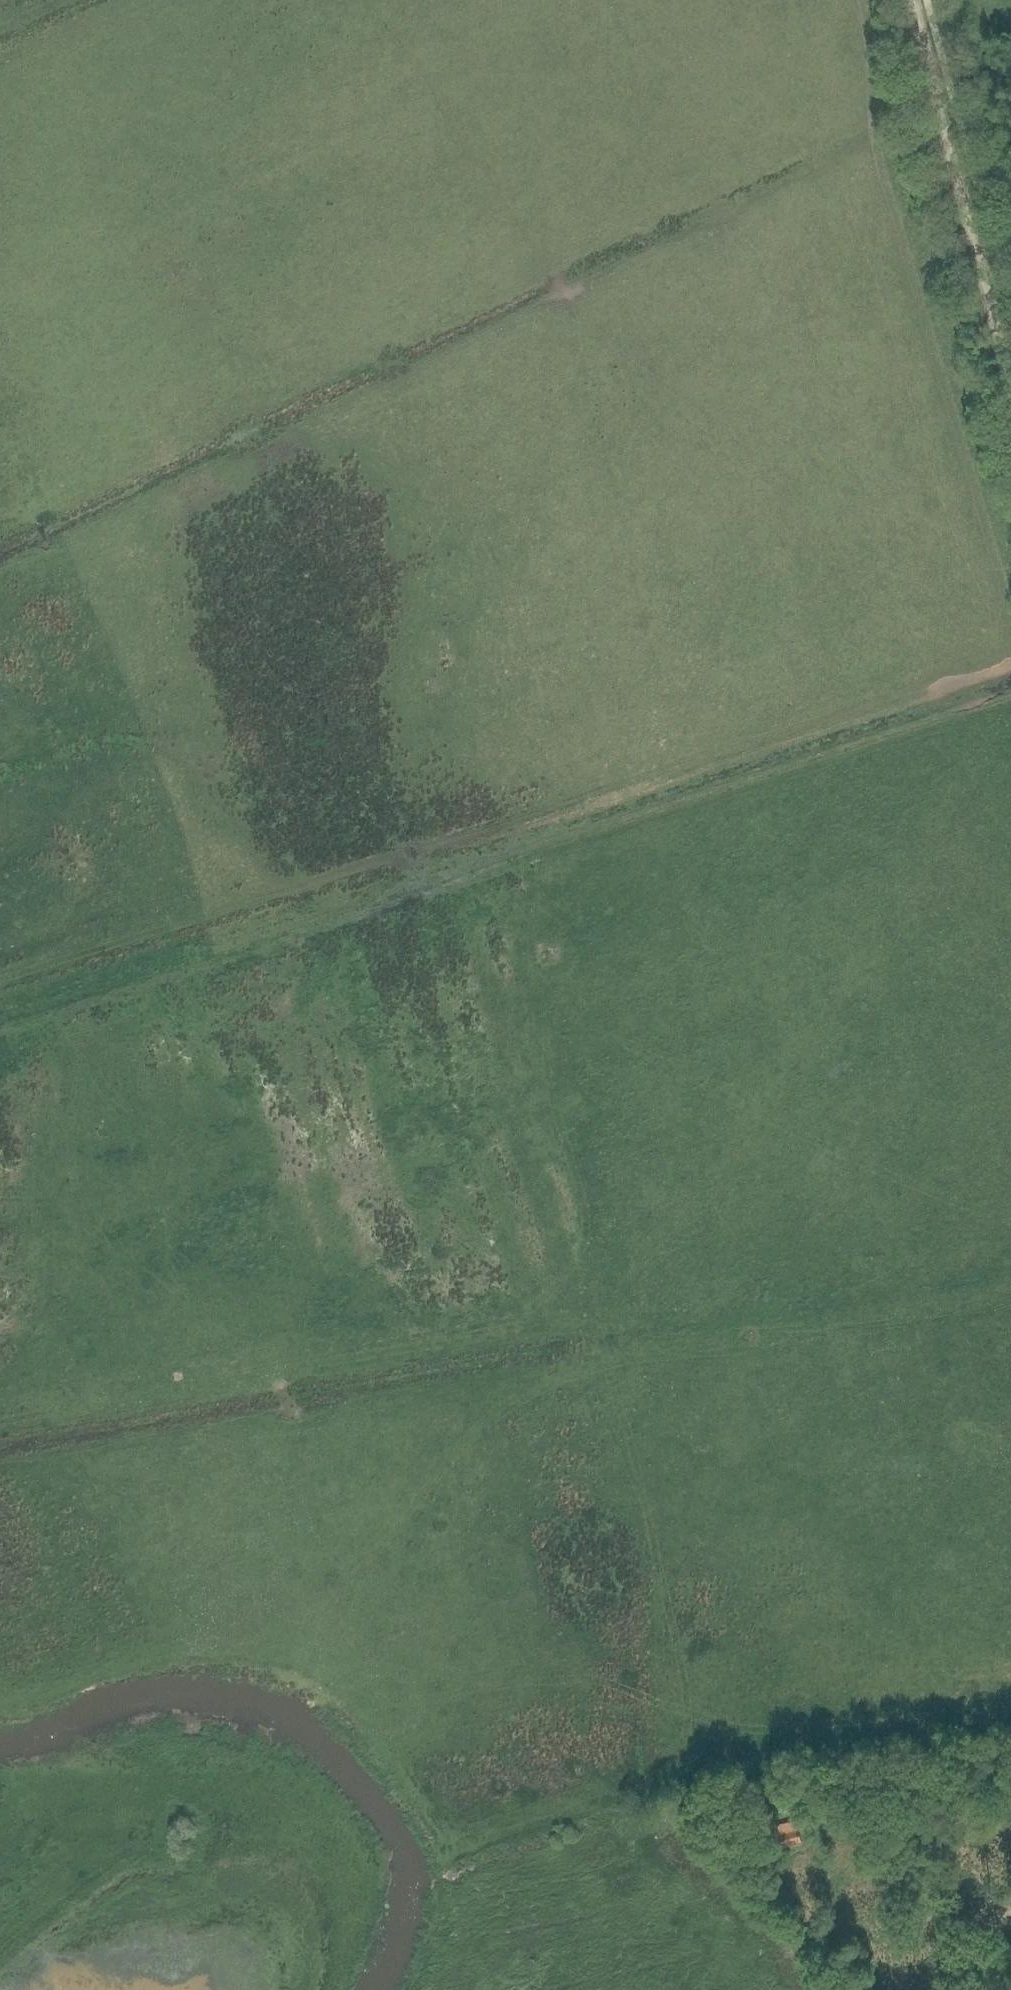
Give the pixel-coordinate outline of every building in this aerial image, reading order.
[(776,1825),(780,1845),(804,1840),(800,1819),(776,1825)]
